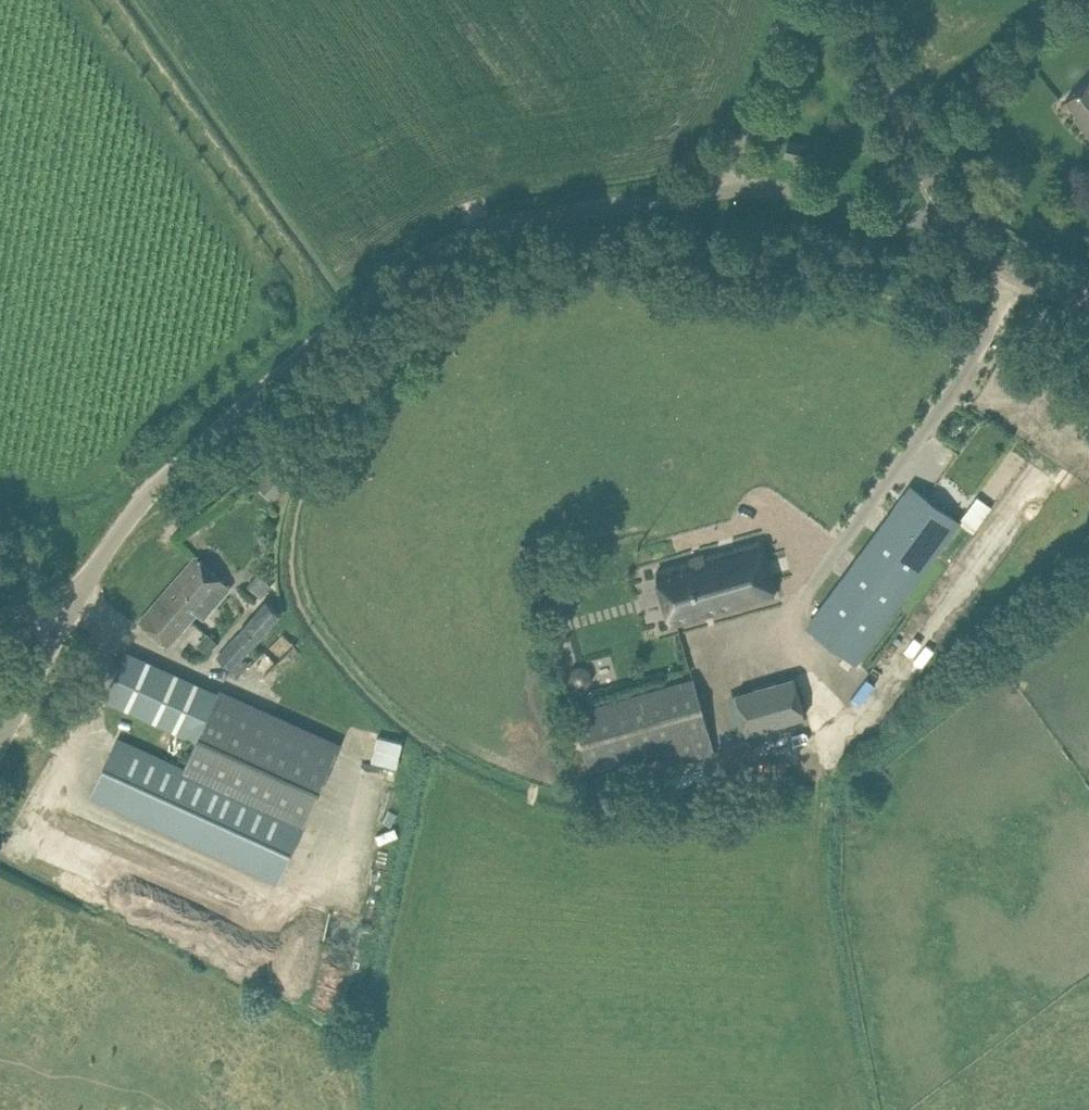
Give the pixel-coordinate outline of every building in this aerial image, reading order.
[(1065,99),(1085,123),(1082,126),(1088,135),(1088,80),(1065,99)] [(784,155),(806,160),(810,144),(788,139),(784,155)] [(264,489),(290,490),(291,466),(265,465),(264,489)] [(808,626),(825,639),(855,661),(959,521),(912,486),(808,626)] [(961,523),(976,531),(993,503),(977,494),(961,523)] [(764,542),(662,570),(677,625),(779,597),(764,542)] [(230,586),(212,570),(196,556),(139,620),(168,645),(185,627),(188,630),(192,626),(188,623),(207,601),(213,606),(230,586)] [(266,601),(217,658),(230,670),(242,656),(280,613),(266,601)] [(208,652),(218,642),(208,632),(198,643),(208,652)] [(276,686),(302,662),(277,638),(248,666),(260,679),(265,675),(276,686)] [(184,768),(304,824),(339,745),(220,691),(219,693),(126,651),(105,699),(196,740),(184,768)] [(794,675),(736,691),(747,731),(748,733),(806,716),(794,675)] [(694,676),(574,709),(591,770),(658,751),(663,767),(715,751),(694,676)] [(304,824),(184,768),(117,738),(91,796),(278,881),(304,824)]
